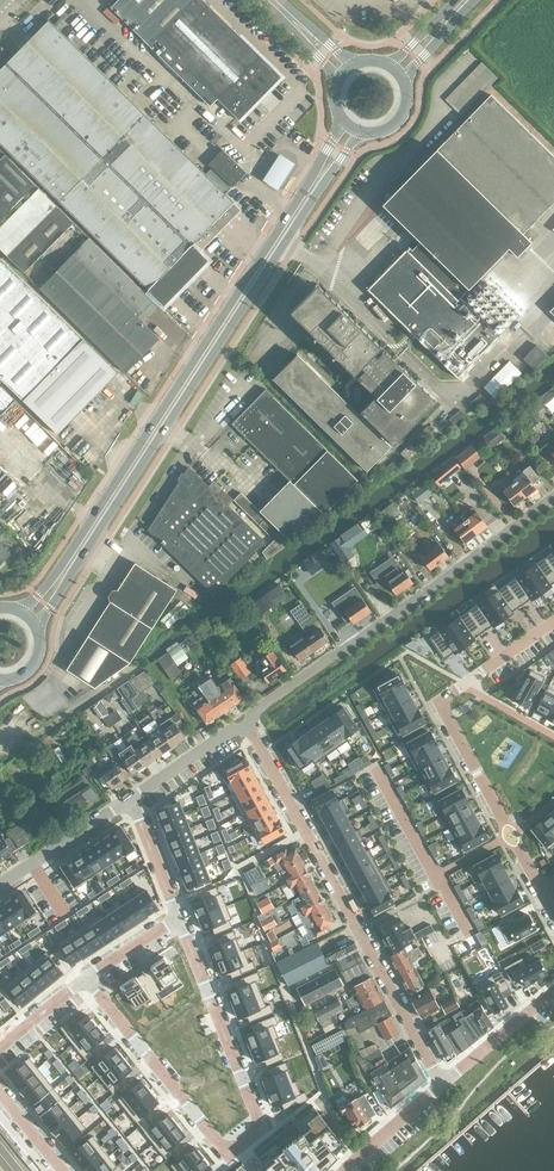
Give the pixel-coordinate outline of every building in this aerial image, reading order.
[(111,7),(149,45),(194,0),(118,0),(111,7)] [(204,0),(194,0),(149,45),(211,106),(217,99),(239,120),(261,98),(264,99),(267,93),(266,92),(281,77),(204,0)] [(49,20),(34,36),(6,64),(103,159),(145,115),(49,20)] [(6,64),(0,70),(0,143),(60,202),(103,159),(6,64)] [(553,204),(553,157),(491,95),(383,205),(421,242),(413,250),(410,247),(368,290),(458,379),(520,315),(481,278),(509,249),(518,258),(532,243),(523,235),(553,204)] [(242,210),(226,194),(233,187),(247,172),(223,149),(209,164),(212,167),(206,174),(145,115),(103,159),(60,202),(164,304),(180,287),(182,289),(181,290),(182,291),(184,288),(186,285),(189,283),(191,280),(194,278),(194,277),(193,278),(191,277),(207,260),(200,253),(242,210)] [(297,162),(281,152),(265,179),(281,190),(297,162)] [(4,155),(0,159),(0,184),(2,185),(0,187),(0,220),(36,184),(5,154),(4,155)] [(74,222),(57,206),(56,206),(38,188),(0,227),(0,249),(7,256),(24,273),(74,222)] [(126,372),(159,338),(142,321),(158,306),(89,238),(40,288),(126,372)] [(2,380),(58,434),(119,373),(0,257),(0,382),(2,380)] [(379,348),(317,288),(291,314),(334,356),(336,355),(356,374),(346,384),(346,396),(344,396),(342,398),(298,354),(274,379),(366,471),(391,446),(352,408),(352,396),(350,396),(350,386),(359,377),(378,396),(363,412),(395,443),(434,402),(385,353),(378,360),(373,355),(379,348)] [(534,370),(548,356),(537,345),(523,359),(529,364),(534,370)] [(496,399),(521,372),(511,362),(486,389),(496,399)] [(537,400),(542,406),(553,397),(553,387),(537,400)] [(324,447),(266,389),(232,424),(289,480),(290,481),(324,447)] [(475,408),(485,400),(481,395),(470,403),(475,408)] [(537,400),(533,404),(539,412),(543,409),(537,400)] [(531,405),(523,411),(534,426),(542,420),(531,405)] [(453,424),(464,415),(460,410),(449,419),(453,424)] [(426,427),(416,437),(421,442),(432,432),(426,427)] [(491,447),(504,437),(497,427),(484,437),(491,447)] [(409,461),(419,451),(410,443),(400,453),(406,459),(409,461)] [(457,456),(466,468),(481,456),(472,445),(457,456)] [(357,480),(324,447),(290,481),(289,480),(260,511),(287,538),(324,514),(357,480)] [(454,459),(432,477),(439,485),(461,467),(454,459)] [(385,469),(390,474),(397,467),(392,462),(385,469)] [(526,474),(515,483),(526,497),(537,489),(534,484),(540,479),(534,471),(529,464),(522,470),(526,474)] [(264,541),(189,468),(185,475),(183,474),(179,479),(181,481),(166,505),(167,507),(165,511),(163,509),(150,530),(214,593),(264,541)] [(526,497),(515,483),(503,491),(514,506),(526,497)] [(419,490),(412,495),(418,503),(425,498),(419,490)] [(242,493),(234,500),(239,505),(275,540),(269,546),(263,552),(268,559),(292,542),(287,538),(260,511),(242,493)] [(393,502),(381,512),(388,522),(401,512),(393,502)] [(477,512),(465,521),(476,535),(488,526),(477,512)] [(465,544),(476,535),(465,521),(454,529),(465,544)] [(331,544),(344,562),(352,556),(340,538),(331,544)] [(10,554),(0,544),(0,564),(10,554)] [(448,556),(439,544),(428,552),(430,554),(422,559),(430,570),(448,556)] [(546,558),(553,570),(553,552),(546,558)] [(319,554),(305,564),(312,574),(326,564),(319,554)] [(546,558),(527,571),(542,593),(552,586),(551,585),(553,583),(553,570),(546,558)] [(393,559),(372,574),(380,586),(387,581),(388,583),(395,594),(413,582),(405,571),(401,574),(400,572),(402,571),(393,559)] [(131,663),(177,590),(137,564),(119,591),(117,589),(113,590),(109,596),(110,601),(112,602),(68,670),(95,687),(131,663)] [(542,593),(527,571),(507,585),(522,605),(531,599),(532,600),(542,593)] [(269,609),(268,607),(286,594),(280,584),(249,606),(257,618),(269,609)] [(522,605),(507,585),(488,598),(503,620),(513,613),(513,612),(522,605)] [(353,589),(334,603),(341,613),(345,620),(349,617),(353,623),(371,611),(362,599),(355,588),(353,589)] [(503,620),(488,598),(469,611),(483,632),(492,626),(493,627),(503,620)] [(314,623),(301,604),(291,611),(304,630),(314,623)] [(483,632),(469,611),(450,625),(465,647),(475,639),(474,638),(483,632)] [(465,647),(450,625),(430,638),(444,659),(454,652),(455,654),(465,647)] [(299,660),(302,658),(329,640),(321,629),(304,641),(302,637),(290,646),(299,660)] [(198,631),(190,637),(196,646),(204,640),(198,631)] [(413,640),(406,645),(424,655),(428,649),(413,640)] [(178,641),(167,649),(175,661),(186,653),(178,641)] [(278,659),(277,660),(272,652),(262,658),(268,666),(261,671),(268,681),(285,670),(278,659)] [(168,653),(159,659),(173,678),(182,672),(168,653)] [(251,672),(241,658),(231,665),(241,679),(251,672)] [(518,688),(514,696),(516,697),(515,699),(529,707),(537,692),(542,683),(545,677),(531,669),(520,690),(518,688)] [(138,692),(137,692),(139,695),(138,695),(144,704),(151,699),(145,690),(154,684),(145,671),(130,681),(138,692)] [(405,687),(398,674),(396,675),(395,673),(386,677),(387,679),(372,688),(380,701),(405,687)] [(215,695),(206,682),(202,676),(195,681),(199,688),(205,696),(212,706),(209,708),(216,718),(226,711),(215,695)] [(234,682),(233,682),(230,678),(222,683),(217,676),(213,679),(218,687),(220,685),(227,696),(229,694),(236,704),(245,698),(234,682)] [(236,704),(229,694),(227,696),(220,685),(218,687),(213,679),(212,678),(206,682),(215,695),(226,711),(236,704)] [(139,695),(137,692),(129,680),(117,688),(125,700),(123,702),(130,713),(144,704),(138,695),(139,695)] [(542,683),(537,692),(543,695),(548,686),(542,683)] [(535,710),(547,717),(553,704),(553,690),(548,686),(543,695),(535,710)] [(411,698),(405,687),(380,701),(386,712),(411,698)] [(216,718),(209,708),(212,706),(205,696),(199,688),(193,692),(198,700),(195,703),(198,707),(197,707),(208,723),(216,718)] [(411,698),(386,712),(392,724),(418,710),(411,698)] [(345,710),(344,708),(331,717),(345,737),(346,736),(358,728),(351,718),(353,716),(347,708),(345,710)] [(116,710),(110,714),(116,723),(122,718),(116,710)] [(425,723),(418,710),(392,724),(399,737),(425,723)] [(116,723),(110,714),(104,719),(110,727),(116,723)] [(177,714),(171,717),(159,726),(173,746),(185,738),(185,737),(190,733),(177,714)] [(345,737),(331,717),(320,724),(337,748),(348,740),(346,736),(345,737)] [(73,720),(60,730),(63,735),(77,725),(73,720)] [(337,748),(320,724),(310,732),(326,756),(337,748)] [(159,756),(173,746),(159,726),(147,734),(151,740),(149,741),(159,756)] [(404,745),(411,759),(437,745),(429,731),(404,745)] [(326,756),(310,732),(299,740),(313,759),(312,760),(315,764),(326,756)] [(59,733),(48,741),(54,749),(65,741),(59,733)] [(145,765),(157,757),(159,756),(149,741),(148,742),(143,737),(131,745),(145,765)] [(55,753),(45,739),(38,744),(48,758),(55,753)] [(313,759),(299,740),(286,748),(293,758),(291,760),(297,768),(299,766),(300,768),(312,760),(313,759)] [(133,774),(145,765),(131,745),(119,753),(112,744),(107,747),(115,759),(120,756),(133,774)] [(417,770),(443,756),(437,745),(411,759),(417,770)] [(424,781),(449,767),(443,756),(417,770),(424,781)] [(94,773),(100,769),(92,757),(86,761),(89,765),(93,772),(94,773)] [(231,766),(220,772),(227,784),(232,781),(231,781),(251,770),(252,770),(246,758),(240,762),(239,760),(230,764),(231,766)] [(113,788),(127,778),(115,759),(109,763),(110,765),(101,771),(113,788)] [(89,765),(82,770),(86,776),(93,772),(89,765)] [(456,781),(449,767),(424,781),(431,795),(456,781)] [(251,770),(231,781),(232,781),(237,790),(237,791),(257,780),(252,770),(251,770)] [(82,809),(68,788),(57,773),(51,777),(62,792),(55,797),(60,805),(56,807),(66,821),(82,809)] [(91,804),(99,798),(84,777),(76,782),(91,804)] [(237,790),(232,793),(237,804),(262,790),(257,780),(237,791),(237,790)] [(327,780),(315,787),(318,793),(330,786),(327,780)] [(82,809),(91,804),(76,782),(68,788),(82,809)] [(436,803),(443,816),(468,803),(461,789),(436,803)] [(262,790),(237,804),(243,814),(268,800),(262,790)] [(313,800),(320,812),(338,801),(332,790),(313,800)] [(338,801),(320,812),(325,822),(344,812),(348,809),(343,799),(338,801)] [(268,800),(243,814),(248,824),(273,810),(268,800)] [(179,802),(158,810),(160,816),(158,817),(158,818),(160,817),(162,823),(163,824),(184,815),(179,802)] [(449,828),(474,814),(468,803),(443,816),(449,828)] [(273,810),(248,824),(254,834),(279,820),(278,820),(273,810)] [(331,832),(349,822),(344,812),(325,822),(331,832)] [(3,861),(14,853),(14,852),(17,850),(45,831),(44,830),(48,827),(37,813),(8,833),(11,837),(9,838),(6,840),(3,837),(0,839),(0,857),(3,861)] [(542,821),(553,835),(553,817),(551,813),(542,821)] [(455,839),(481,825),(474,814),(449,828),(455,839)] [(162,823),(160,824),(164,832),(166,831),(168,836),(189,828),(184,815),(163,824),(162,823)] [(279,820),(254,834),(260,845),(285,831),(279,819),(278,820),(279,820)] [(532,829),(548,849),(553,845),(553,835),(542,821),(532,829)] [(355,832),(354,831),(349,822),(331,832),(336,842),(355,832)] [(488,839),(481,825),(455,839),(462,852),(488,839)] [(122,827),(111,835),(124,854),(123,854),(125,857),(136,849),(131,841),(133,840),(127,832),(125,833),(122,827)] [(189,828),(168,836),(170,842),(168,842),(171,850),(194,840),(189,828)] [(360,842),(365,840),(359,829),(354,831),(355,832),(336,842),(341,852),(360,842)] [(111,835),(102,841),(114,860),(123,854),(124,854),(111,835)] [(194,840),(171,850),(174,857),(176,856),(178,862),(199,853),(194,840)] [(102,841),(92,847),(105,866),(114,860),(102,841)] [(366,852),(365,851),(360,842),(341,852),(347,862),(366,852)] [(92,847),(83,854),(95,873),(105,866),(92,847)] [(352,872),(375,860),(370,849),(365,851),(366,852),(347,862),(352,872)] [(274,863),(279,871),(301,859),(296,850),(288,854),(286,850),(265,862),(268,867),(274,863)] [(199,853),(178,862),(180,867),(178,868),(181,875),(205,866),(199,853)] [(73,860),(86,879),(95,873),(83,854),(73,860)] [(503,867),(496,854),(475,865),(482,879),(503,867)] [(73,859),(62,866),(76,888),(87,881),(86,879),(73,860),(73,859)] [(307,871),(301,859),(279,871),(285,883),(288,882),(307,871)] [(358,882),(381,870),(375,860),(352,872),(358,882)] [(137,862),(131,866),(134,870),(140,867),(137,862)] [(131,866),(126,869),(129,874),(134,870),(131,866)] [(205,866),(181,875),(184,882),(186,881),(189,891),(211,882),(205,866)] [(488,890),(510,879),(503,867),(482,879),(488,890)] [(258,869),(251,872),(257,883),(260,881),(263,879),(258,869)] [(363,892),(386,880),(381,870),(358,882),(363,892)] [(307,871),(288,882),(290,887),(295,896),(315,886),(307,871)] [(118,875),(112,878),(115,883),(121,879),(118,875)] [(112,878),(107,882),(110,886),(115,883),(112,878)] [(495,901),(516,890),(510,879),(488,890),(495,901)] [(388,892),(392,890),(386,880),(363,892),(369,902),(388,892)] [(257,883),(251,886),(257,896),(266,891),(260,881),(257,883)] [(323,900),(315,886),(295,896),(292,898),(291,900),(298,913),(323,900)] [(98,887),(93,891),(96,895),(101,892),(98,887)] [(205,899),(194,904),(196,908),(194,909),(198,918),(227,906),(222,893),(219,894),(216,887),(202,893),(205,899)] [(147,890),(136,898),(148,916),(149,915),(149,916),(155,913),(155,911),(159,909),(147,890)] [(523,903),(516,890),(495,901),(502,915),(523,903)] [(93,891),(88,894),(91,899),(96,895),(93,891)] [(109,891),(103,895),(106,899),(112,896),(109,891)] [(23,892),(12,899),(13,899),(27,921),(38,914),(23,892)] [(394,904),(388,892),(369,902),(375,914),(394,904)] [(103,895),(98,898),(101,903),(106,899),(103,895)] [(268,896),(257,903),(263,913),(274,907),(268,896)] [(136,898),(125,905),(137,923),(148,916),(136,898)] [(12,899),(3,905),(16,925),(15,925),(17,927),(27,921),(13,899),(12,899)] [(330,913),(323,900),(298,913),(305,926),(330,913)] [(0,908),(0,921),(6,931),(15,925),(16,925),(3,905),(0,908)] [(87,905),(82,909),(85,913),(90,910),(87,905)] [(125,905),(114,912),(126,930),(137,923),(125,905)] [(227,906),(198,918),(201,926),(203,926),(204,930),(216,926),(218,932),(232,927),(230,920),(232,919),(227,906)] [(82,909),(76,912),(79,917),(85,913),(82,909)] [(104,918),(104,919),(115,937),(126,930),(114,912),(104,918)] [(334,921),(330,913),(305,926),(309,934),(306,936),(308,941),(329,930),(327,925),(334,921)] [(101,914),(90,921),(105,944),(115,937),(104,919),(104,918),(101,914)] [(267,917),(260,921),(265,931),(277,924),(273,917),(272,915),(267,917)] [(503,921),(498,924),(498,925),(509,944),(537,929),(530,915),(514,924),(510,917),(509,918),(508,916),(502,920),(503,921)] [(66,919),(60,923),(63,927),(69,924),(66,919)] [(401,920),(383,929),(395,951),(412,941),(412,940),(416,937),(418,940),(435,931),(431,924),(414,933),(411,926),(406,929),(401,920)] [(90,921),(79,928),(94,951),(105,944),(90,921)] [(60,923),(55,926),(58,931),(63,927),(60,923)] [(38,926),(33,930),(36,934),(41,931),(38,926)] [(79,928),(68,935),(83,958),(94,951),(79,928)] [(33,930),(28,933),(30,938),(36,934),(33,930)] [(274,930),(267,933),(271,941),(278,938),(274,930)] [(222,943),(211,948),(213,952),(212,953),(215,961),(242,951),(242,950),(234,931),(220,936),(222,943)] [(481,931),(476,935),(482,947),(488,944),(481,931)] [(68,935),(57,942),(72,965),(76,963),(77,964),(83,960),(82,959),(83,958),(68,935)] [(19,939),(14,942),(17,947),(22,943),(19,939)] [(278,939),(269,943),(273,951),(282,947),(278,939)] [(543,939),(536,943),(540,949),(546,945),(543,939)] [(331,961),(328,962),(330,966),(330,965),(359,950),(354,940),(334,950),(336,954),(329,958),(331,961)] [(14,942),(8,946),(11,950),(17,947),(14,942)] [(30,942),(25,946),(28,950),(33,947),(30,942)] [(317,942),(277,963),(288,985),(288,986),(295,982),(295,984),(330,966),(328,962),(317,942)] [(25,946),(20,949),(22,954),(28,950),(25,946)] [(405,949),(390,957),(395,966),(421,952),(418,948),(407,953),(405,949)] [(242,951),(215,961),(218,970),(220,970),(222,974),(233,970),(236,976),(256,968),(253,960),(249,962),(244,949),(242,950),(242,951)] [(330,966),(295,984),(306,1004),(317,999),(343,985),(342,983),(345,982),(348,987),(372,975),(359,950),(330,965),(330,966)] [(46,951),(36,960),(53,981),(54,981),(55,982),(60,977),(59,976),(63,973),(46,951)] [(421,952),(395,966),(400,975),(415,968),(412,963),(423,957),(421,952)] [(143,970),(158,993),(157,993),(161,999),(162,1001),(163,1000),(162,999),(183,985),(165,957),(151,967),(152,968),(145,972),(143,970)] [(522,958),(504,968),(512,982),(520,977),(525,986),(532,982),(533,983),(539,979),(539,978),(548,974),(546,971),(548,970),(543,961),(541,962),(540,959),(527,966),(522,958)] [(36,960),(26,968),(43,989),(53,981),(36,960)] [(26,968),(16,976),(33,997),(43,989),(26,968)] [(415,968),(400,975),(409,995),(425,987),(423,982),(417,973),(415,968)] [(136,976),(122,985),(136,1007),(157,993),(158,993),(143,970),(143,971),(144,973),(137,977),(136,976)] [(500,971),(478,983),(495,1013),(509,1006),(501,992),(509,988),(500,971)] [(240,987),(229,991),(230,996),(229,996),(232,1005),(262,993),(257,981),(261,980),(258,972),(237,980),(240,987)] [(439,973),(433,976),(436,982),(442,979),(439,973)] [(16,976),(5,985),(22,1006),(27,1003),(27,1004),(33,999),(32,998),(33,997),(16,976)] [(378,988),(372,977),(353,987),(357,994),(346,1000),(348,1004),(378,988)] [(384,999),(378,988),(348,1004),(351,1008),(361,1003),(365,1010),(384,999)] [(429,988),(411,998),(422,1018),(439,1008),(434,998),(435,996),(435,994),(434,992),(433,990),(431,989),(429,989),(429,988)] [(262,993),(232,1005),(236,1014),(237,1013),(239,1018),(250,1013),(253,1020),(274,1012),(271,1004),(267,1006),(262,993)] [(174,1030),(205,1012),(196,996),(165,1013),(174,1030)] [(454,996),(441,1003),(446,1013),(459,1006),(454,996)] [(0,1003),(0,1004),(2,1007),(8,1002),(5,998),(0,1003)] [(306,1004),(301,1007),(307,1018),(316,1014),(320,1022),(330,1017),(344,1010),(338,998),(321,1007),(317,999),(306,1004)] [(438,1024),(428,1030),(446,1062),(449,1063),(457,1056),(471,1045),(495,1026),(485,1011),(482,1005),(479,998),(469,1005),(473,1012),(471,1013),(466,1017),(462,1010),(448,1019),(438,1024)] [(399,1033),(390,1016),(393,1015),(384,999),(365,1010),(344,1021),(354,1050),(366,1046),(361,1032),(377,1023),(386,1040),(399,1033)] [(8,1002),(2,1007),(5,1011),(11,1006),(8,1002)] [(78,1013),(60,1027),(65,1033),(64,1033),(74,1045),(98,1024),(92,1018),(91,1019),(88,1014),(82,1019),(78,1013)] [(257,1031),(246,1035),(248,1040),(246,1040),(250,1049),(276,1038),(277,1039),(279,1038),(274,1025),(278,1023),(275,1016),(254,1024),(257,1031)] [(330,1017),(320,1022),(325,1032),(335,1027),(330,1017)] [(98,1024),(74,1045),(87,1061),(93,1056),(92,1056),(104,1046),(100,1041),(105,1036),(102,1032),(103,1031),(98,1024)] [(341,1028),(311,1043),(317,1054),(347,1038),(341,1028)] [(276,1038),(250,1049),(253,1058),(255,1057),(256,1061),(268,1057),(270,1064),(284,1058),(277,1039),(276,1038)] [(184,1041),(165,1049),(171,1062),(190,1053),(184,1041)] [(407,1096),(389,1062),(388,1062),(376,1043),(360,1051),(373,1072),(372,1073),(377,1082),(374,1084),(378,1091),(381,1089),(391,1108),(392,1107),(406,1096),(406,1097),(407,1096)] [(97,1062),(91,1066),(100,1077),(124,1057),(119,1051),(118,1052),(114,1047),(109,1052),(104,1046),(92,1056),(93,1056),(97,1062)] [(428,1079),(411,1048),(389,1062),(407,1096),(428,1079)] [(49,1049),(45,1053),(49,1059),(54,1055),(49,1049)] [(13,1071),(8,1074),(16,1084),(17,1085),(38,1067),(30,1057),(21,1064),(19,1063),(11,1069),(13,1071)] [(124,1057),(100,1077),(109,1088),(114,1094),(118,1090),(118,1089),(131,1079),(126,1074),(132,1069),(129,1065),(130,1064),(124,1057)] [(57,1059),(53,1063),(57,1068),(62,1065),(57,1059)] [(275,1074),(263,1079),(265,1083),(264,1084),(267,1093),(294,1082),(286,1062),(272,1068),(275,1074)] [(62,1065),(57,1068),(62,1074),(66,1070),(62,1065)] [(16,1084),(15,1085),(24,1096),(25,1095),(46,1077),(38,1067),(17,1085),(16,1084)] [(70,1075),(65,1078),(70,1084),(75,1080),(70,1075)] [(46,1077),(25,1095),(32,1104),(32,1105),(54,1088),(46,1077)] [(123,1095),(118,1099),(126,1110),(151,1090),(145,1083),(144,1084),(141,1080),(135,1085),(131,1079),(118,1089),(118,1090),(123,1095)] [(294,1082),(267,1093),(271,1101),(272,1101),(274,1105),(285,1101),(288,1108),(308,1099),(305,1092),(301,1093),(296,1081),(294,1082)] [(54,1088),(32,1105),(33,1105),(40,1114),(40,1115),(41,1115),(62,1098),(54,1088)] [(82,1089),(77,1093),(82,1098),(86,1095),(82,1089)] [(151,1090),(126,1110),(135,1121),(136,1121),(140,1126),(157,1112),(153,1107),(159,1102),(155,1098),(157,1097),(151,1090)] [(344,1096),(337,1100),(339,1104),(338,1105),(343,1114),(346,1112),(355,1127),(359,1125),(360,1124),(363,1125),(364,1126),(369,1123),(368,1122),(369,1119),(370,1118),(369,1118),(376,1113),(365,1094),(358,1098),(357,1098),(349,1103),(347,1099),(346,1099),(344,1096)] [(86,1095),(82,1098),(86,1104),(91,1100),(86,1095)] [(62,1098),(41,1115),(49,1125),(70,1108),(62,1098)] [(94,1105),(90,1108),(94,1114),(99,1110),(94,1105)] [(255,1153),(264,1164),(270,1170),(324,1170),(338,1156),(347,1147),(344,1144),(333,1130),(336,1128),(323,1112),(320,1114),(318,1112),(314,1106),(313,1106),(255,1153)] [(49,1125),(48,1125),(56,1136),(57,1135),(78,1118),(70,1108),(49,1125)] [(157,1112),(140,1126),(145,1132),(144,1132),(153,1143),(178,1123),(172,1116),(171,1117),(168,1113),(162,1118),(157,1112)] [(192,1131),(196,1127),(188,1116),(183,1120),(192,1131)] [(78,1118),(57,1135),(65,1145),(87,1128),(78,1118)] [(178,1123),(153,1143),(162,1154),(167,1159),(172,1155),(184,1145),(180,1140),(185,1135),(182,1131),(183,1130),(178,1123)] [(112,1127),(108,1131),(109,1133),(112,1137),(117,1133),(112,1127)] [(93,1135),(71,1153),(79,1163),(80,1163),(101,1146),(93,1135)] [(121,1137),(116,1141),(120,1147),(125,1143),(121,1137)] [(125,1143),(120,1147),(125,1152),(130,1148),(125,1143)] [(171,1165),(176,1170),(186,1170),(204,1156),(199,1149),(197,1150),(194,1146),(189,1151),(184,1145),(172,1155),(177,1160),(171,1165)] [(79,1163),(85,1170),(90,1170),(109,1156),(101,1146),(80,1163),(79,1163)] [(133,1153),(129,1157),(133,1162),(138,1159),(133,1153)] [(90,1170),(111,1170),(113,1170),(118,1166),(109,1156),(90,1170)] [(186,1170),(208,1170),(212,1168),(209,1164),(210,1163),(204,1156),(186,1170)]
